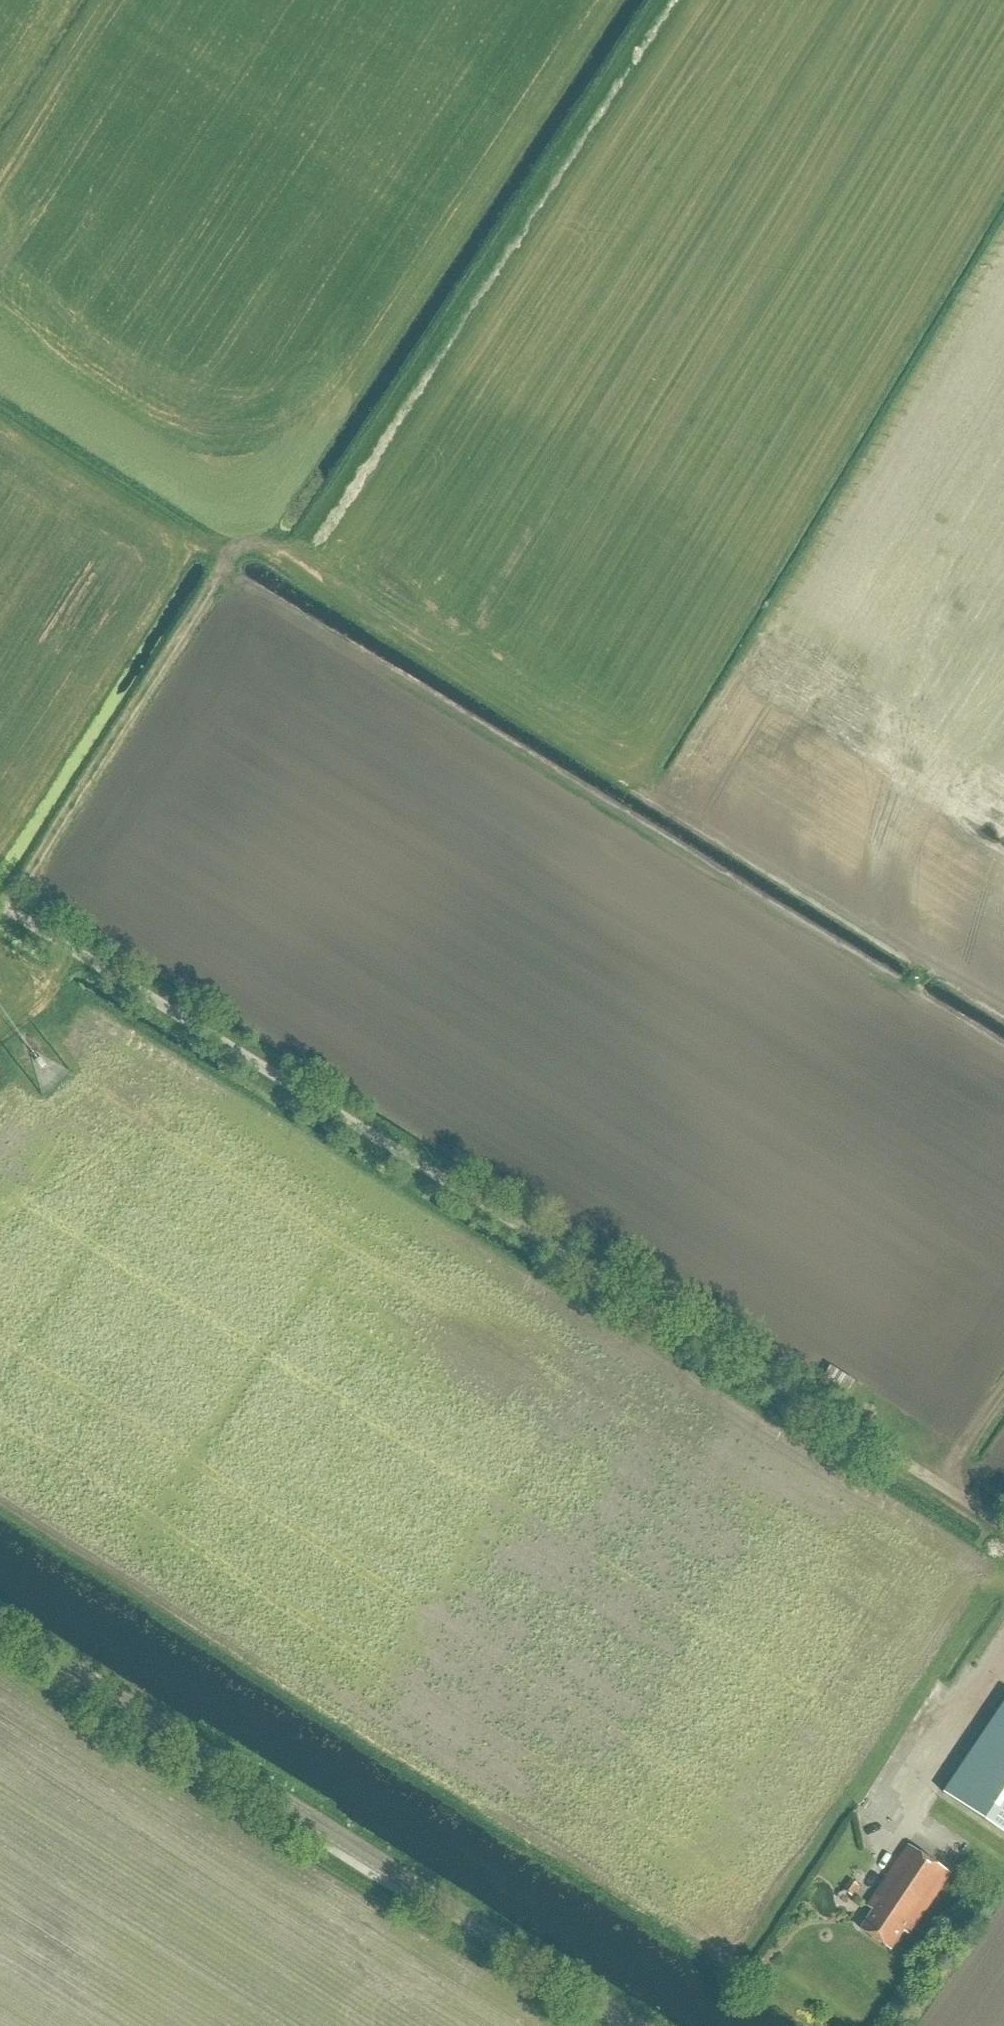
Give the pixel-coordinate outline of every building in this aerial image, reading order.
[(39,1050),(34,1054),(42,1063),(46,1060),(39,1050)] [(947,1793),(1003,1832),(1003,1710),(947,1793)] [(859,1763),(851,1782),(860,1786),(868,1768),(859,1763)] [(864,1929),(892,1948),(904,1931),(910,1935),(951,1875),(910,1847),(870,1908),(875,1912),(864,1929)] [(843,1891),(852,1897),(859,1886),(850,1881),(843,1891)]
